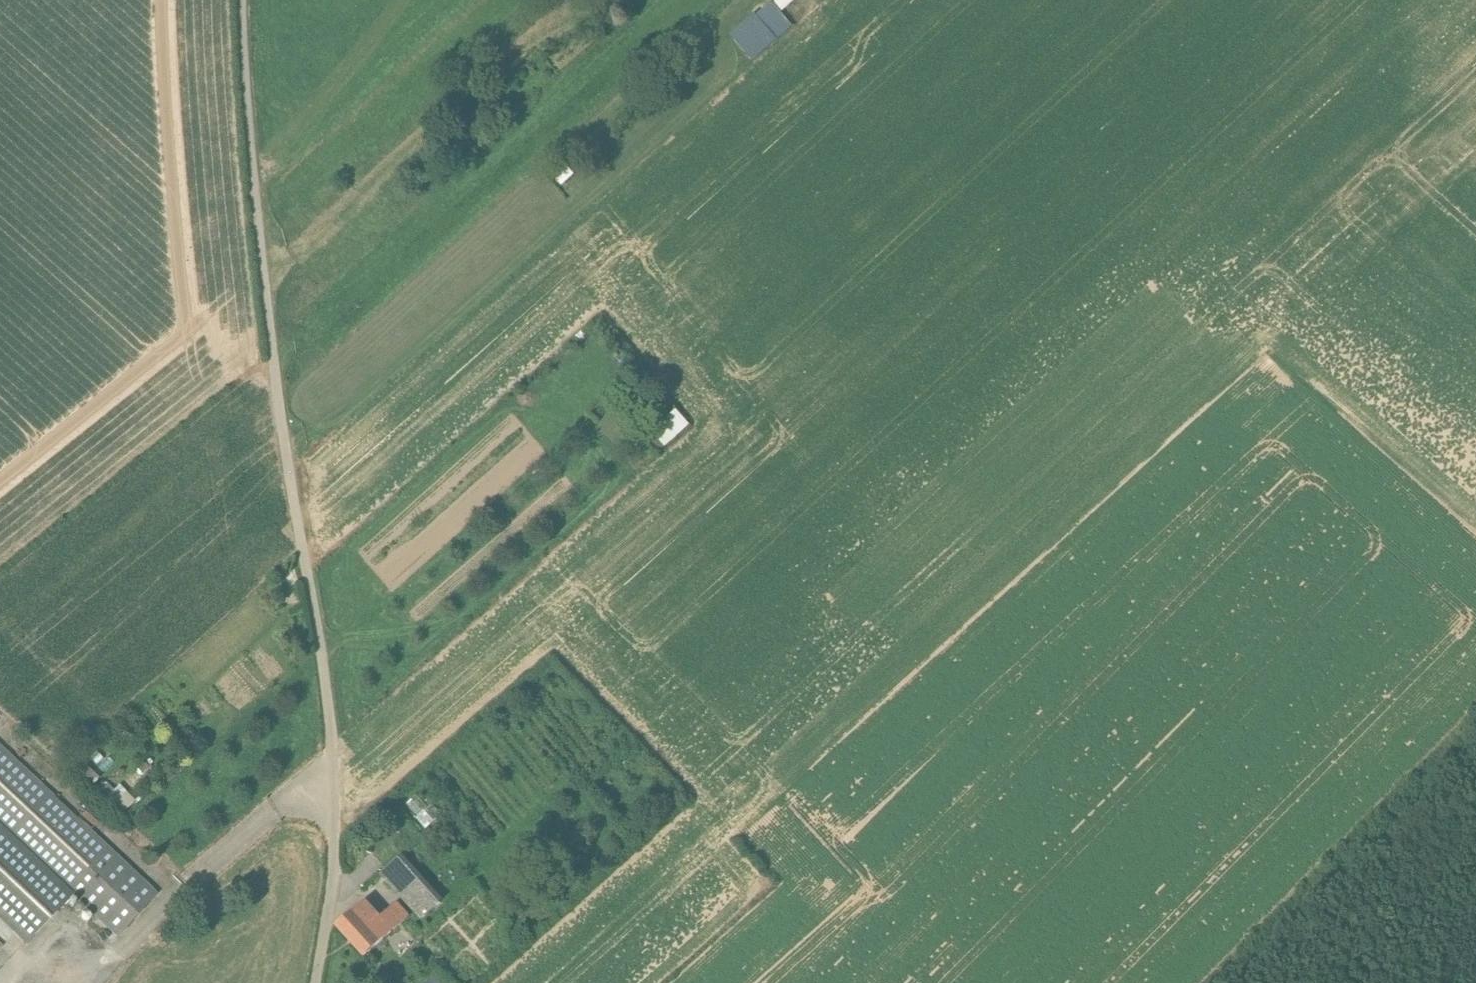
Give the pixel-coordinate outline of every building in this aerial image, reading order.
[(752,61),(792,27),(781,13),(795,0),(775,0),(772,3),(771,1),(756,15),(754,13),(729,35),(752,61)] [(650,436),(664,451),(693,424),(679,409),(650,436)] [(157,895),(0,747),(0,825),(73,894),(118,936),(157,895)] [(102,788),(126,812),(138,799),(122,783),(117,788),(109,781),(102,788)] [(73,894),(0,825),(0,920),(26,945),(73,894)] [(396,891),(411,877),(396,860),(381,874),(396,891)] [(422,919),(440,903),(421,881),(402,898),(422,919)] [(396,904),(379,919),(364,902),(338,926),(365,956),(408,917),(396,904)]
